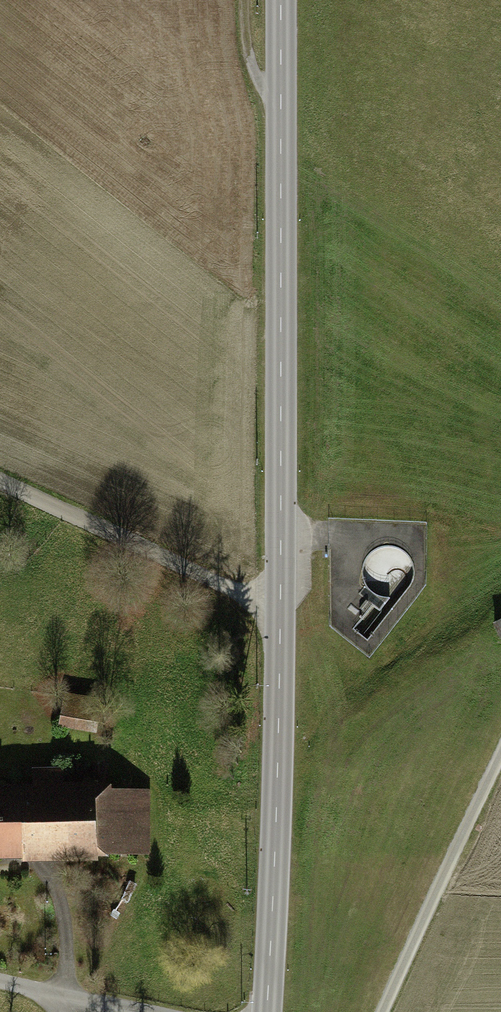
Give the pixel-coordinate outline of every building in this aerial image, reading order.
[(490,622),(499,641),(500,640),(500,616),(490,622)] [(97,711),(61,706),(58,724),(94,729),(97,711)] [(113,859),(112,851),(153,850),(151,787),(111,788),(111,781),(69,782),(69,767),(34,768),(35,790),(0,791),(0,862),(113,859)]
